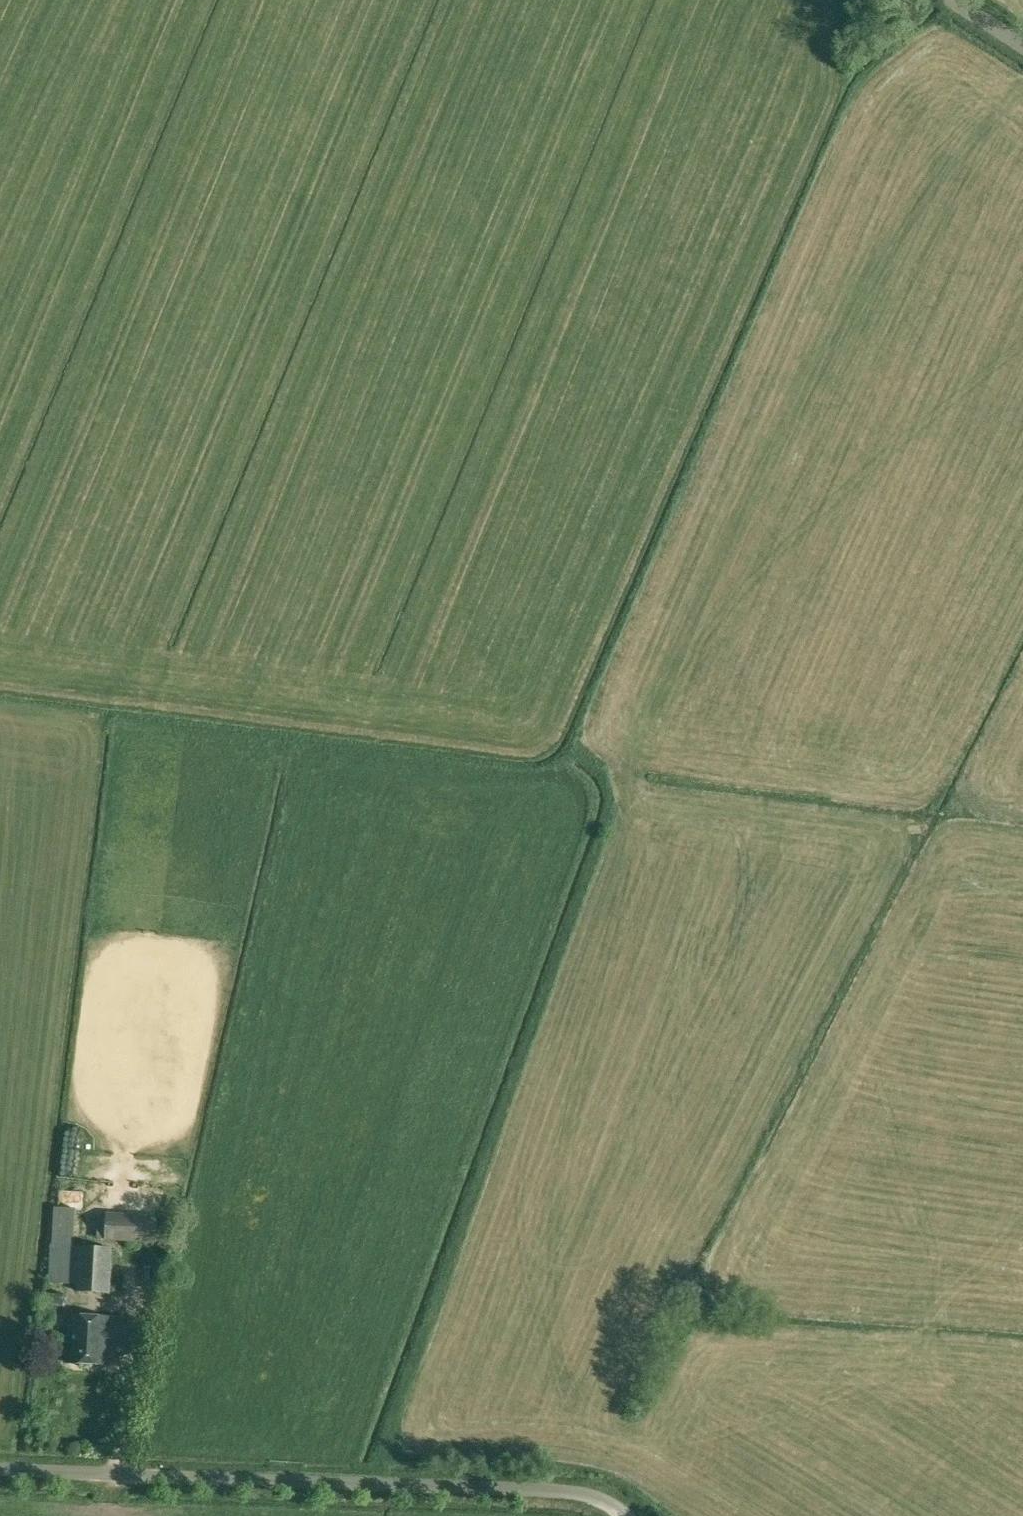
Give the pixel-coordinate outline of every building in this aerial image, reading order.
[(71,1244),(72,1203),(51,1202),(50,1243),(71,1244)] [(157,1215),(107,1213),(106,1240),(156,1243),(157,1215)] [(49,1281),(77,1283),(79,1246),(72,1245),(51,1244),(50,1244),(49,1281)] [(79,1246),(77,1283),(77,1290),(110,1292),(112,1247),(79,1245),(79,1246)] [(135,1343),(136,1317),(69,1314),(67,1361),(107,1363),(109,1341),(135,1343)]
